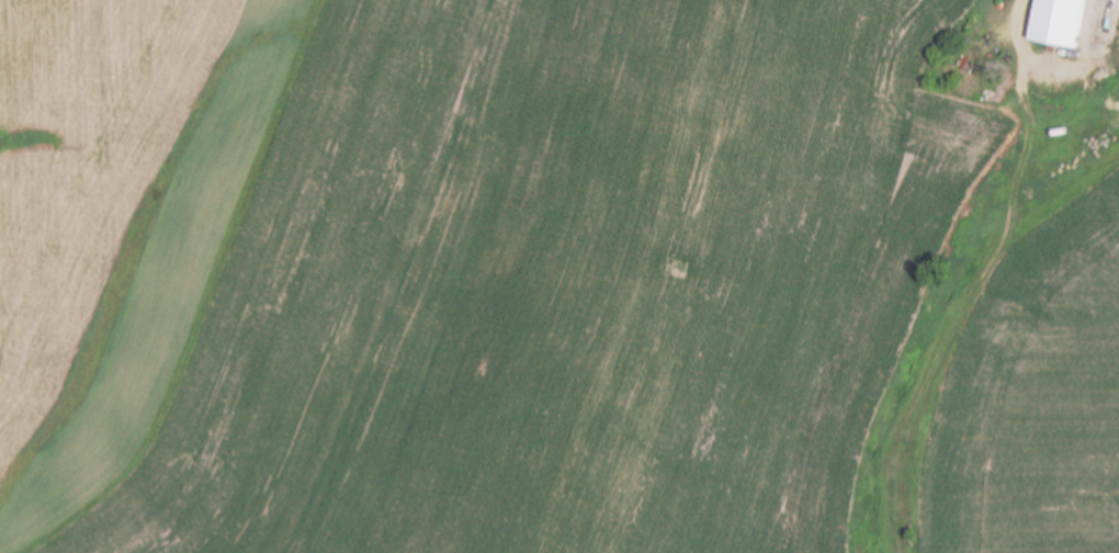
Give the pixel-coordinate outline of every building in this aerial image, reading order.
[(1029,42),(1079,50),(1088,0),(1036,0),(1029,42)]
